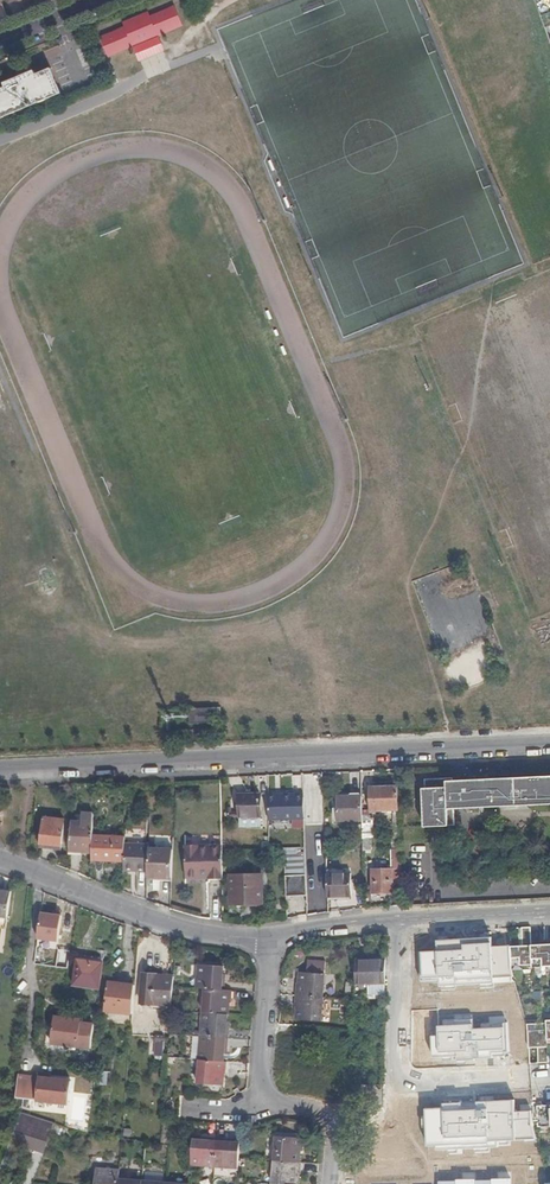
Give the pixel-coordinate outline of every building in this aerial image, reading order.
[(143,45),(142,43),(139,33),(162,24),(166,34),(167,36),(193,25),(183,2),(158,12),(157,8),(131,19),(132,23),(108,33),(117,56),(143,45)] [(139,33),(142,43),(166,34),(162,24),(139,33)] [(28,72),(43,67),(40,60),(26,65),(28,72)] [(43,67),(28,72),(12,79),(14,83),(0,89),(0,117),(69,88),(59,64),(44,70),(43,67)] [(517,776),(520,804),(549,803),(549,775),(517,776)] [(496,805),(493,777),(452,779),(452,776),(424,777),(425,797),(427,825),(454,823),(453,807),(463,807),(496,805)] [(520,804),(517,776),(493,777),(496,805),(520,804)] [(398,790),(398,784),(369,786),(370,810),(398,808),(398,790)] [(238,793),(238,815),(259,815),(259,793),(238,793)] [(304,819),(303,793),(267,793),(268,818),(304,819)] [(337,820),(362,820),(362,796),(337,797),(337,820)] [(92,811),(81,810),(80,820),(92,820),(92,811)] [(63,820),(42,817),(39,843),(53,845),(61,845),(63,820)] [(362,838),(370,838),(370,819),(362,820),(362,838)] [(92,833),(92,820),(80,820),(71,820),(69,849),(91,850),(92,833)] [(109,858),(123,859),(124,843),(124,835),(92,833),(91,850),(91,858),(109,858)] [(255,848),(270,847),(269,835),(255,836),(255,848)] [(399,836),(390,837),(391,847),(399,848),(399,836)] [(363,849),(363,850),(370,850),(370,838),(362,838),(363,849)] [(148,848),(148,844),(124,843),(123,859),(123,870),(147,871),(148,848)] [(221,850),(221,845),(190,845),(189,881),(208,882),(208,878),(208,875),(221,875),(221,850)] [(305,848),(284,849),(285,875),(306,874),(305,848)] [(399,848),(390,848),(391,868),(392,891),(400,890),(399,848)] [(151,849),(150,876),(160,877),(171,877),(172,849),(151,849)] [(392,891),(391,868),(371,869),(372,891),(392,891)] [(307,914),(311,913),(311,909),(315,909),(314,877),(320,877),(319,874),(313,875),(313,869),(306,869),(306,875),(307,896),(307,914)] [(326,871),(327,895),(351,894),(350,870),(326,871)] [(261,901),(260,873),(229,874),(229,902),(261,901)] [(284,896),(307,896),(306,875),(283,875),(284,896)] [(11,891),(0,890),(0,916),(7,916),(11,891)] [(37,937),(57,940),(61,914),(53,913),(41,912),(37,937)] [(511,964),(549,962),(549,943),(545,943),(531,944),(530,927),(521,927),(522,945),(510,945),(511,964)] [(437,950),(419,951),(421,981),(439,980),(439,986),(494,983),(494,977),(514,975),(511,968),(511,964),(510,945),(492,946),(491,937),(436,940),(437,950)] [(83,987),(87,960),(76,958),(72,985),(83,987)] [(293,994),(319,995),(320,971),(321,959),(305,958),(304,970),(298,970),(297,982),(294,982),(293,994)] [(384,982),(385,960),(355,959),(355,991),(368,990),(368,982),(384,982)] [(103,962),(87,960),(83,987),(95,988),(96,979),(100,980),(103,962)] [(204,989),(225,990),(225,978),(222,977),(223,966),(199,964),(197,988),(204,989)] [(172,987),(173,977),(142,975),(140,1003),(171,1005),(172,987)] [(132,1013),(134,985),(107,982),(104,1010),(132,1013)] [(384,990),(384,982),(368,982),(368,990),(384,990)] [(230,1003),(231,991),(225,990),(204,989),(202,1012),(226,1014),(227,1003),(230,1003)] [(295,1006),(294,1017),(318,1019),(319,995),(293,994),(292,1006),(295,1006)] [(493,1052),(509,1051),(506,1005),(438,1007),(438,1034),(431,1034),(432,1056),(456,1055),(457,1060),(475,1059),(474,1058),(493,1057),(493,1052)] [(225,1026),(226,1014),(202,1012),(200,1036),(227,1038),(228,1026),(225,1026)] [(91,1048),(93,1024),(70,1022),(70,1019),(54,1017),(51,1044),(91,1048)] [(528,1025),(529,1049),(538,1048),(539,1064),(549,1063),(549,1055),(549,1044),(549,1021),(547,1021),(547,1024),(528,1025)] [(163,1036),(156,1035),(154,1056),(161,1057),(163,1036)] [(227,1050),(227,1038),(200,1036),(198,1060),(223,1061),(224,1050),(227,1050)] [(226,1073),(226,1062),(223,1061),(198,1060),(197,1083),(221,1085),(222,1073),(226,1073)] [(43,1079),(43,1074),(38,1074),(37,1078),(20,1076),(17,1099),(67,1104),(69,1082),(49,1080),(43,1079)] [(362,1103),(381,1103),(382,1085),(362,1084),(362,1103)] [(532,1125),(531,1109),(515,1110),(514,1098),(477,1100),(477,1106),(462,1107),(462,1101),(443,1102),(444,1106),(425,1107),(427,1145),(436,1144),(436,1149),(498,1146),(498,1140),(536,1138),(532,1125)] [(539,1106),(540,1126),(549,1126),(549,1105),(539,1106)] [(55,1122),(20,1111),(13,1131),(47,1141),(52,1129),(54,1123),(55,1122)] [(133,1113),(124,1112),(123,1122),(132,1123),(133,1113)] [(54,1123),(52,1129),(64,1132),(66,1126),(54,1123)] [(274,1136),(273,1160),(297,1161),(298,1148),(301,1149),(301,1137),(298,1137),(289,1136),(274,1136)] [(203,1139),(191,1139),(189,1164),(213,1165),(215,1137),(203,1137),(203,1139)] [(226,1138),(215,1137),(213,1165),(237,1167),(237,1158),(238,1142),(226,1141),(226,1138)] [(300,1161),(297,1161),(273,1160),(272,1183),(285,1183),(296,1183),(297,1172),(299,1172),(300,1161)] [(117,1179),(117,1171),(94,1170),(94,1183),(116,1183),(117,1179)]
